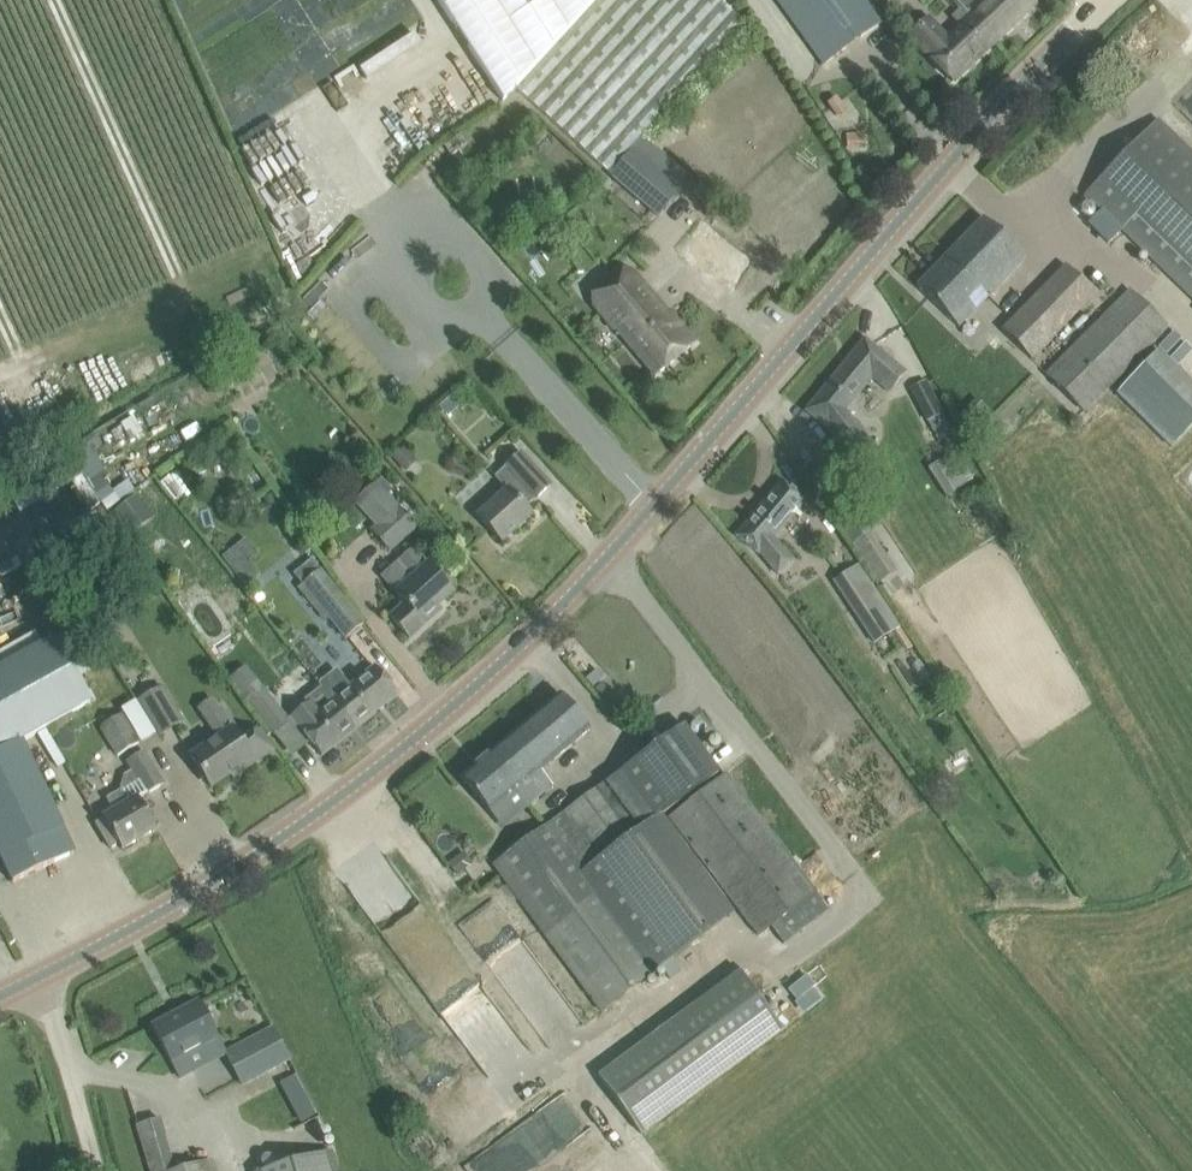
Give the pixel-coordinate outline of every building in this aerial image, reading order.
[(423,21),(411,0),(356,0),(315,23),(328,47),(305,61),(310,70),(335,56),(341,67),(423,21)] [(595,0),(438,0),(502,101),(515,87),(595,0)] [(515,87),(608,173),(628,150),(744,24),(717,0),(595,0),(515,87)] [(822,64),(883,20),(869,1),(868,0),(775,0),(808,44),(822,64)] [(959,6),(993,43),(1035,3),(1032,0),(961,0),(957,4),(959,6)] [(952,82),(993,43),(959,6),(949,15),(959,25),(946,38),(929,21),(912,38),(928,56),(952,82)] [(1191,299),(1191,155),(1157,121),(1085,195),(1191,299)] [(860,133),(846,134),(847,150),(865,148),(864,135),(861,136),(860,133)] [(658,216),(678,193),(628,150),(608,173),(658,216)] [(916,287),(933,304),(958,328),(975,310),(963,299),(976,286),(988,297),(1025,259),(983,218),(916,287)] [(686,258),(722,285),(739,262),(703,235),(686,258)] [(1065,265),(1001,330),(1031,359),(1095,294),(1065,265)] [(588,297),(655,376),(697,341),(675,316),(673,317),(639,277),(623,290),(612,277),(588,297)] [(1043,375),(1082,414),(1168,328),(1128,289),(1043,375)] [(864,339),(805,410),(829,429),(858,463),(877,449),(845,408),(871,378),(888,392),(904,372),(864,339)] [(1169,447),(1191,423),(1191,386),(1152,348),(1111,390),(1169,447)] [(911,389),(939,441),(952,434),(924,382),(911,389)] [(437,405),(448,417),(463,403),(452,391),(437,405)] [(476,509),(481,514),(478,517),(501,542),(531,515),(522,506),(532,497),(534,500),(550,485),(521,453),(494,479),(505,490),(498,498),(493,493),(476,509)] [(964,477),(947,460),(935,472),(953,489),(964,477)] [(811,478),(880,582),(895,572),(828,466),(811,478)] [(391,490),(380,478),(353,502),(357,506),(374,525),(369,529),(390,553),(418,528),(388,493),(391,490)] [(761,553),(779,574),(795,561),(774,537),(805,501),(781,481),(735,535),(759,555),(761,553)] [(111,513),(129,536),(155,516),(137,493),(111,513)] [(387,616),(409,639),(440,610),(436,605),(450,592),(410,550),(379,577),(402,603),(387,616)] [(297,586),(325,621),(329,618),(345,639),(364,624),(320,570),(319,570),(310,559),(293,572),(301,583),(297,586)] [(900,625),(859,563),(832,581),(873,643),(900,625)] [(2,861),(12,882),(73,854),(21,742),(90,704),(51,640),(0,669),(0,857),(2,861)] [(349,686),(336,669),(319,683),(331,699),(329,700),(353,730),(398,694),(375,666),(349,686)] [(605,675),(598,667),(587,676),(593,684),(605,675)] [(137,701),(157,736),(181,721),(161,687),(137,701)] [(329,700),(319,688),(303,701),(306,704),(290,717),(321,756),(353,730),(329,700)] [(250,702),(275,733),(290,722),(265,691),(250,702)] [(460,778),(489,813),(514,792),(527,807),(552,786),(540,771),(589,730),(560,695),(460,778)] [(619,701),(616,711),(628,714),(631,705),(619,701)] [(197,767),(211,787),(270,747),(257,727),(238,740),(220,712),(206,721),(217,736),(189,756),(197,767)] [(99,730),(116,756),(138,742),(121,715),(99,730)] [(622,770),(493,865),(600,1011),(660,967),(669,978),(680,970),(672,958),(729,916),(657,817),(718,772),(683,725),(622,770)] [(144,750),(127,761),(132,769),(123,776),(119,790),(105,799),(113,812),(95,823),(110,848),(118,844),(121,849),(156,829),(137,798),(164,782),(144,750)] [(667,817),(758,935),(816,890),(726,773),(667,817)] [(470,866),(461,854),(449,863),(458,875),(470,866)] [(551,1011),(565,1001),(492,899),(458,923),(472,942),(483,935),(483,934),(501,921),(526,957),(523,959),(533,973),(527,977),(551,1011)] [(465,1022),(466,1007),(488,1009),(492,1017),(502,1012),(518,1040),(532,1031),(502,977),(515,978),(509,969),(496,976),(490,965),(477,972),(491,973),(488,1005),(441,919),(439,937),(420,936),(410,918),(408,943),(392,941),(405,965),(404,981),(412,981),(451,1053),(467,1044),(477,1063),(491,1055),(471,1019),(465,1022)] [(599,1075),(642,1133),(783,1029),(782,1028),(739,971),(599,1075)] [(811,987),(802,977),(787,990),(795,1000),(811,987)] [(774,1017),(782,1028),(798,1016),(821,999),(813,989),(774,1017)] [(152,1027),(171,1063),(217,1039),(198,1003),(152,1027)] [(225,1053),(242,1085),(289,1059),(272,1028),(225,1053)] [(308,1100),(292,1108),(301,1124),(317,1115),(308,1100)] [(331,1150),(260,1170),(337,1170),(331,1150)] [(171,1170),(217,1170),(213,1158),(175,1170),(171,1170)]
